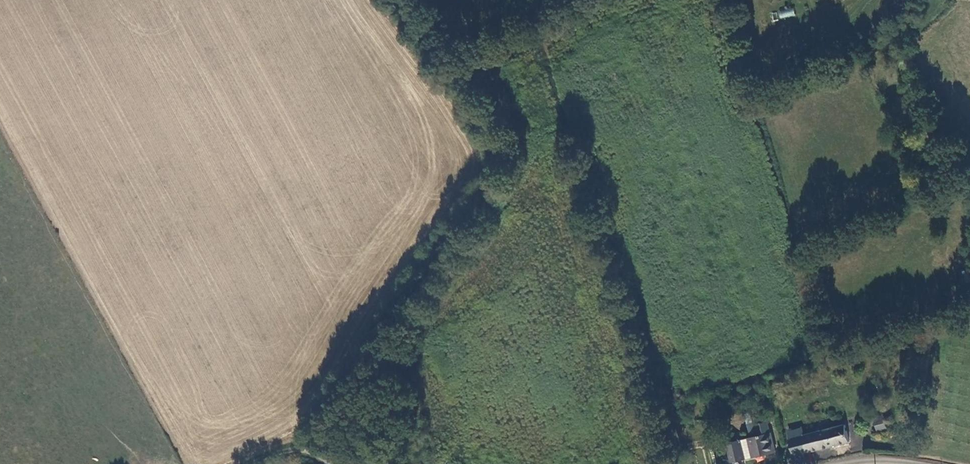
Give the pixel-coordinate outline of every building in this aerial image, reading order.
[(779,17),(794,16),(794,9),(779,10),(779,17)] [(935,135),(927,119),(920,123),(928,139),(935,135)] [(763,405),(771,403),(768,389),(759,392),(763,405)] [(884,416),(875,418),(879,432),(888,430),(884,416)] [(775,451),(768,420),(757,423),(757,426),(759,435),(726,442),(730,461),(745,457),(744,453),(753,451),(762,449),(764,453),(775,451)] [(795,454),(849,441),(845,425),(806,435),(800,436),(790,435),(795,454)]
